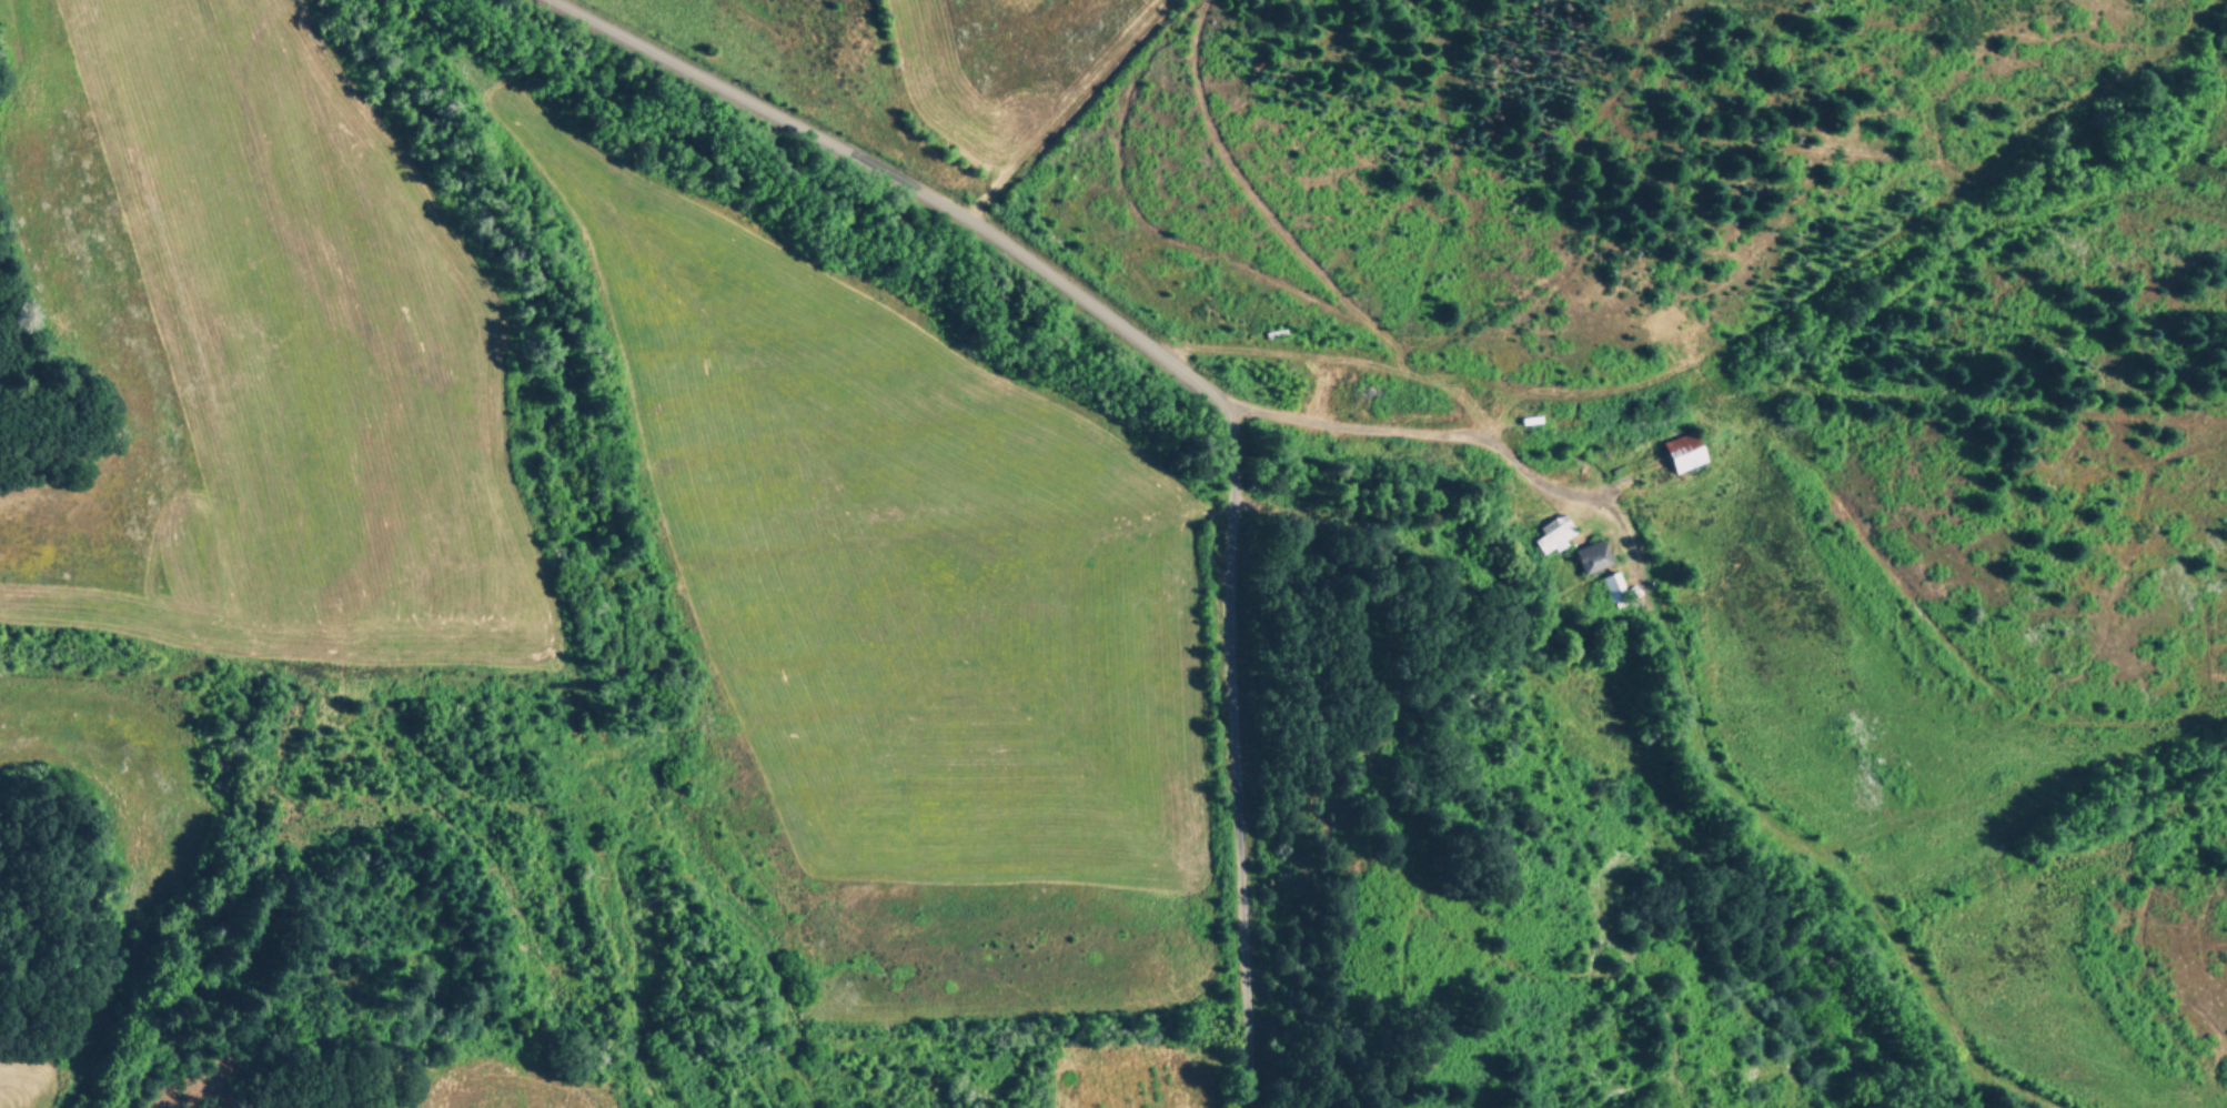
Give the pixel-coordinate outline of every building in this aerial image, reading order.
[(1703,463),(1691,432),(1658,445),(1671,476),(1703,463)] [(1537,530),(1540,536),(1531,542),(1541,557),(1576,534),(1563,513),(1537,530)] [(1602,541),(1573,553),(1583,577),(1612,564),(1602,541)] [(1602,577),(1610,603),(1627,598),(1619,572),(1602,577)]
